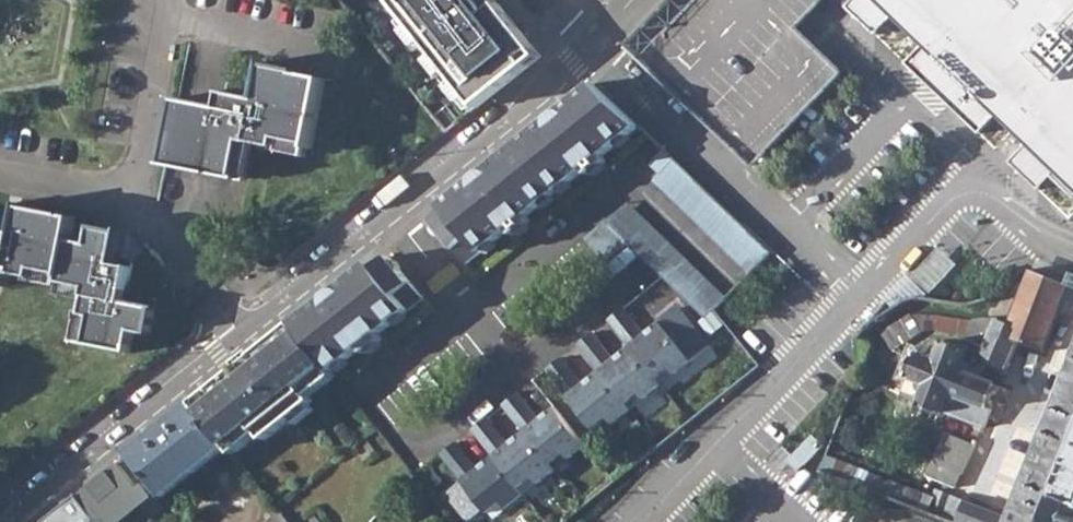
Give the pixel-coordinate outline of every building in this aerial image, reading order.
[(472,105),(538,56),(493,0),(387,0),(472,105)] [(629,49),(670,88),(739,150),(756,166),(844,72),(829,58),(798,29),(812,14),(825,0),(674,0),(629,49)] [(843,5),(846,7),(875,35),(892,17),(922,45),(905,63),(909,67),(950,105),(979,133),(996,115),(1026,143),(1016,153),(1009,161),(1039,189),(1051,176),(1072,196),(1072,0),(848,0),(843,5)] [(182,97),(169,162),(239,176),(247,138),(282,145),(284,136),(316,141),(329,78),(303,73),(303,70),(271,65),(265,90),(251,88),(250,95),(227,90),(225,104),(182,97)] [(525,220),(586,171),(603,156),(640,126),(595,83),(443,204),(447,211),(434,223),(468,267),(511,232),(525,220)] [(651,164),(662,175),(677,161),(665,150),(651,164)] [(608,163),(603,156),(586,171),(591,177),(608,163)] [(655,181),(751,275),(772,253),(677,161),(662,175),(655,181)] [(630,244),(707,319),(716,311),(730,297),(631,200),(583,239),(604,265),(630,244)] [(93,344),(133,352),(137,330),(153,333),(158,308),(128,302),(135,265),(117,261),(123,236),(97,231),(93,247),(72,243),(76,221),(23,210),(20,225),(5,222),(4,228),(0,228),(0,268),(18,272),(17,275),(35,279),(37,270),(66,276),(65,282),(93,287),(87,316),(98,318),(93,344)] [(530,226),(525,220),(511,232),(516,238),(530,226)] [(772,253),(751,275),(747,287),(730,328),(734,334),(793,273),(772,253)] [(335,374),(364,351),(381,337),(426,300),(391,257),(377,268),(372,261),(294,323),(335,374)] [(1042,350),(1058,312),(1070,286),(1034,272),(1010,325),(925,307),(915,308),(903,314),(885,324),(878,331),(890,346),(900,336),(912,330),(926,327),(934,329),(989,347),(986,352),(1005,369),(1016,341),(1042,350)] [(730,328),(747,287),(751,275),(743,284),(730,297),(716,311),(730,328)] [(661,279),(629,307),(649,330),(682,302),(661,279)] [(1072,319),(1072,287),(1070,286),(1058,312),(1072,319)] [(630,347),(656,379),(671,366),(677,373),(711,345),(680,307),(646,334),(624,308),(608,320),(630,347)] [(294,323),(193,404),(228,447),(234,454),(247,444),(246,435),(254,428),(260,434),(265,441),(314,402),(311,397),(305,391),(314,383),(323,387),(337,376),(335,374),(294,323)] [(598,373),(624,405),(639,393),(645,400),(662,386),(656,379),(630,347),(615,359),(593,333),(576,346),(598,373)] [(386,341),(381,337),(364,351),(369,355),(386,341)] [(920,405),(943,412),(948,403),(956,404),(959,396),(992,409),(1001,387),(979,378),(982,371),(971,362),(964,359),(968,350),(943,341),(931,342),(918,353),(909,375),(928,383),(920,403),(920,405)] [(545,372),(592,430),(607,419),(613,425),(630,412),(624,405),(598,373),(585,384),(562,358),(545,372)] [(1013,518),(936,490),(932,498),(824,456),(819,471),(952,521),(1072,521),(1072,371),(1013,518)] [(901,395),(920,403),(928,383),(909,375),(901,395)] [(305,391),(311,397),(323,387),(314,383),(305,391)] [(523,434),(549,465),(565,453),(571,460),(587,447),(555,408),(539,421),(518,394),(501,407),(523,434)] [(943,412),(984,429),(992,409),(959,396),(956,404),(948,403),(943,412)] [(165,498),(228,447),(193,404),(129,455),(165,498)] [(494,458),(520,489),(525,496),(539,486),(554,472),(549,465),(523,434),(508,447),(486,420),(472,431),(494,458)] [(246,435),(247,444),(260,434),(254,428),(246,435)] [(948,434),(936,461),(962,473),(975,446),(948,434)] [(494,458),(479,470),(457,443),(440,457),(462,484),(446,497),(467,521),(472,521),(485,511),(488,516),(504,503),(510,510),(525,496),(520,489),(494,458)] [(928,476),(955,488),(962,473),(936,461),(928,476)] [(147,500),(118,464),(79,495),(94,516),(100,521),(121,521),(147,500)] [(94,516),(79,495),(45,521),(87,521),(94,516)]
